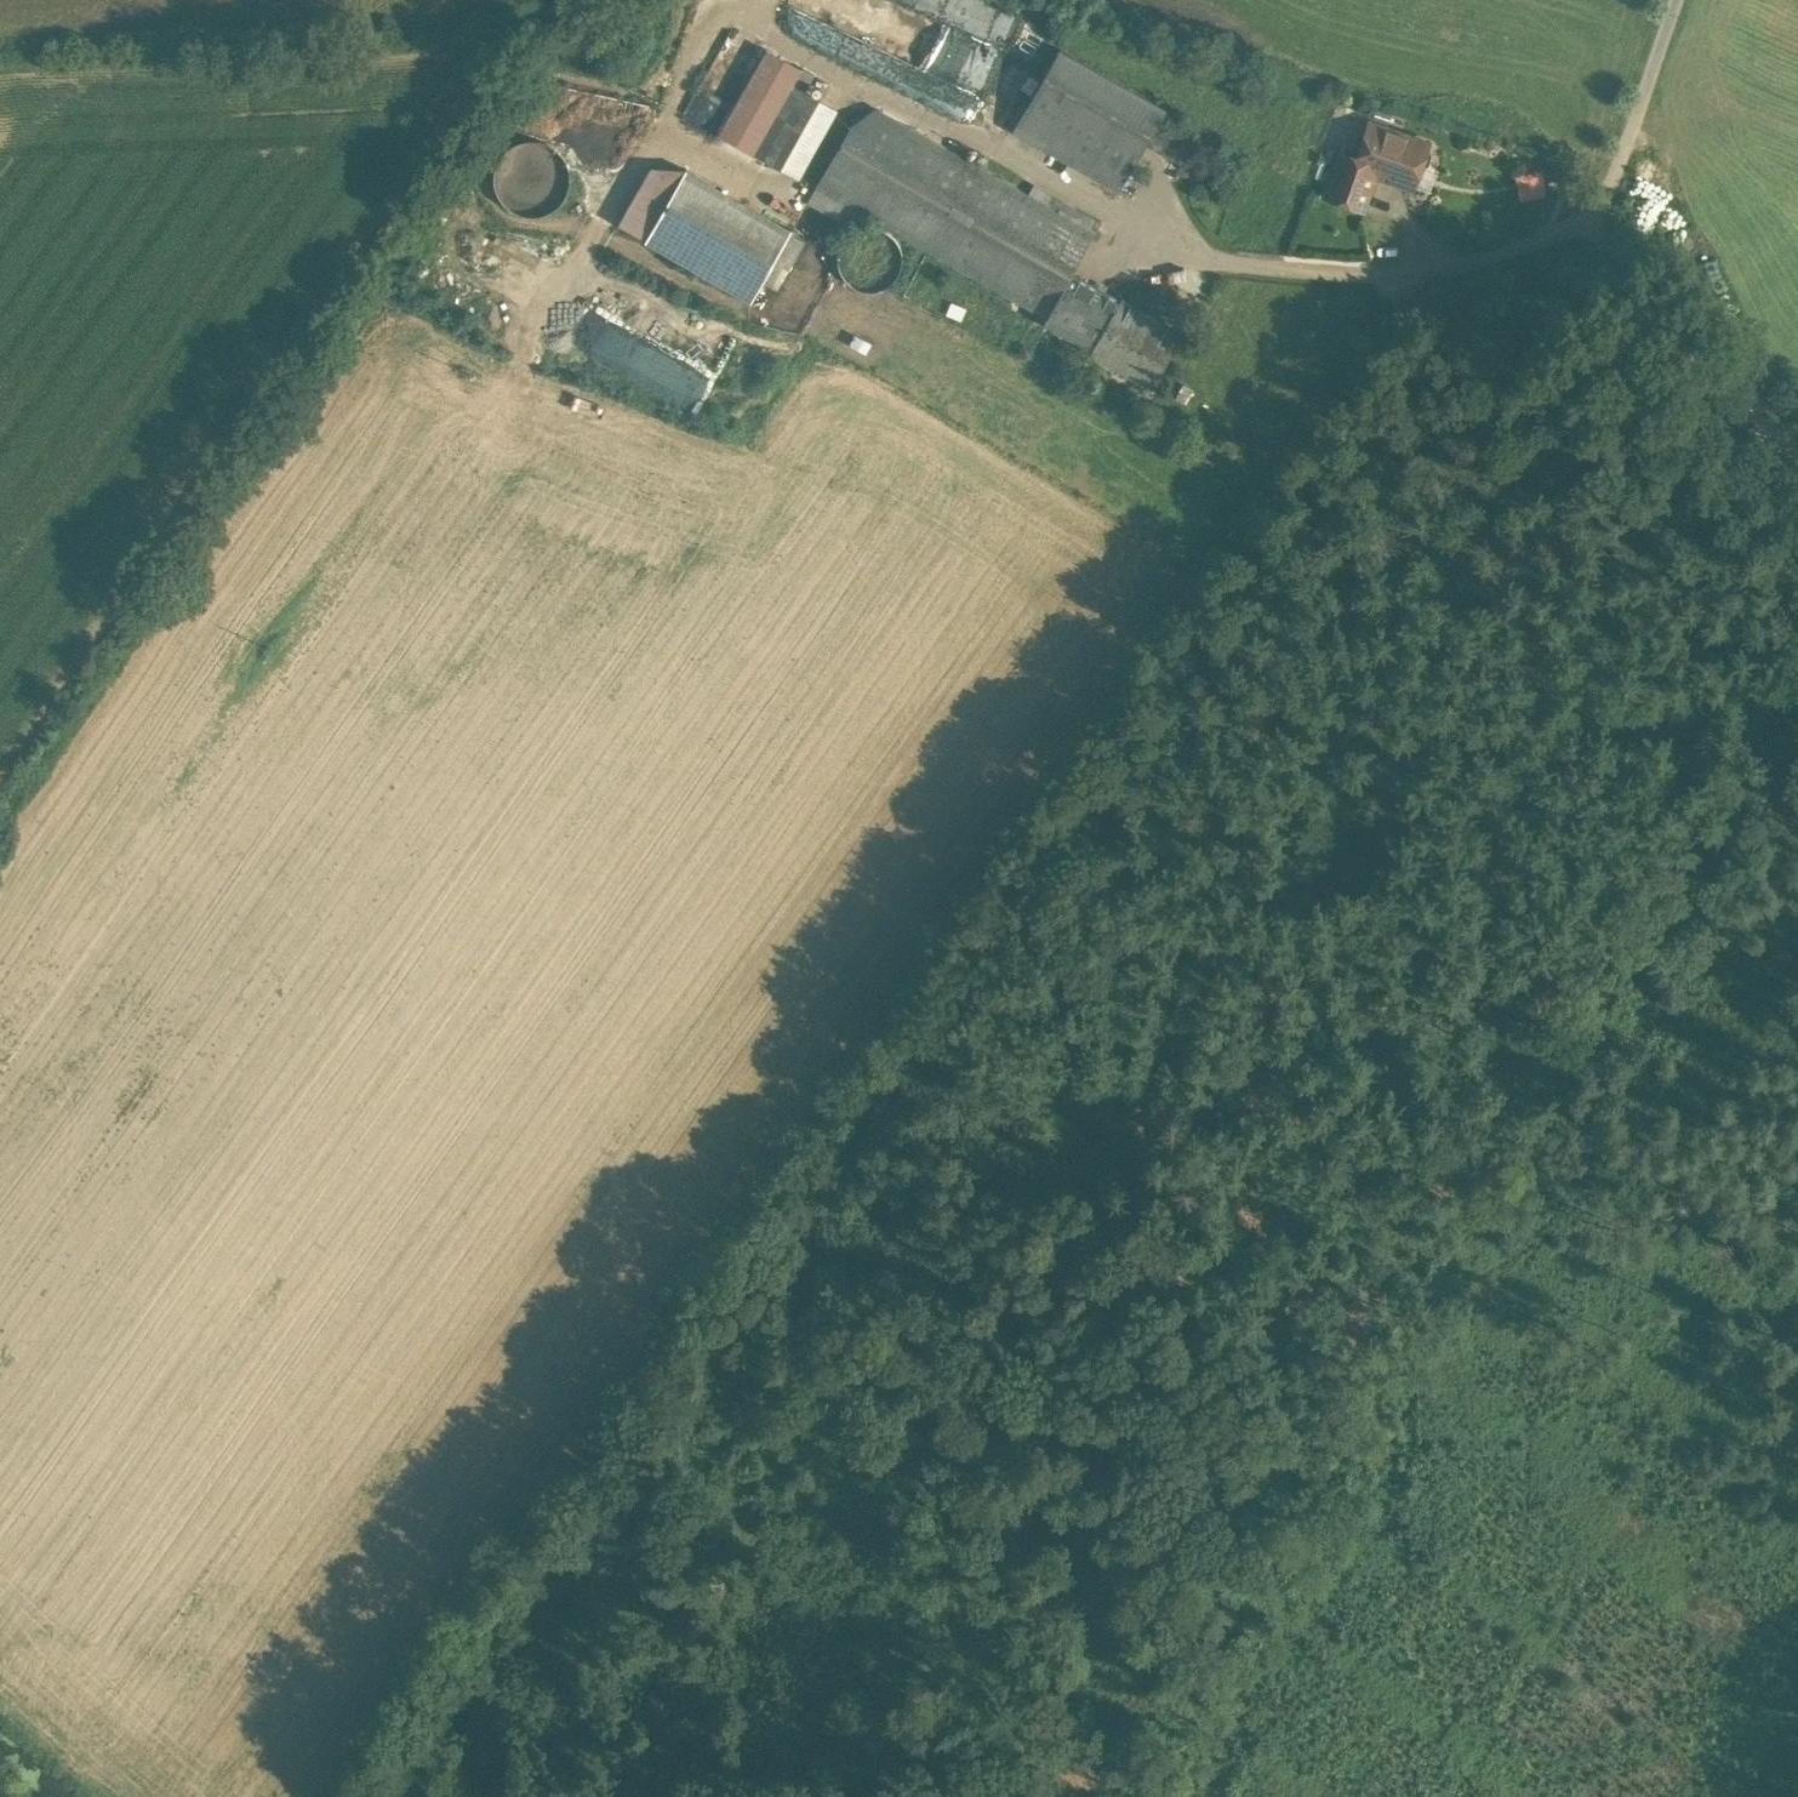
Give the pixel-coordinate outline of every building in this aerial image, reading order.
[(879,43),(990,44),(962,32),(946,32),(878,2),(905,2),(927,12),(932,0),(785,0),(784,1),(879,43)] [(1166,107),(1060,47),(1013,130),(1120,190),(1146,143),(1159,120),(1166,107)] [(722,133),(754,151),(802,67),(770,50),(722,133)] [(813,73),(802,67),(754,151),(800,177),(837,110),(803,91),(813,73)] [(696,79),(687,119),(710,124),(719,83),(696,79)] [(1095,231),(879,109),(866,132),(865,131),(851,142),(844,138),(817,186),(863,212),(1047,316),(1072,273),(1095,231)] [(1183,134),(1159,120),(1146,143),(1171,156),(1183,134)] [(1428,143),(1371,123),(1356,165),(1376,172),(1413,185),(1420,166),(1428,163),(1431,154),(1427,146),(1428,143)] [(504,200),(520,212),(539,214),(557,206),(568,190),(570,171),(563,153),(547,142),(528,140),(510,148),(498,163),(496,182),(504,200)] [(1356,165),(1339,159),(1327,195),(1363,208),(1376,172),(1356,165)] [(646,239),(687,168),(652,166),(619,222),(646,239)] [(793,227),(687,168),(646,239),(752,299),(793,227)] [(855,227),(863,212),(817,186),(808,201),(855,227)] [(900,270),(903,258),(900,246),(893,235),(883,228),(871,226),(858,229),(848,236),(841,246),(839,258),(841,270),(848,281),(859,287),(871,290),(883,287),(894,280),(900,270)] [(589,348),(598,354),(615,354),(615,331),(609,328),(609,309),(622,309),(638,319),(631,319),(635,322),(670,322),(649,308),(643,308),(648,299),(600,268),(584,293),(597,301),(597,303),(586,320),(593,325),(590,329),(589,348)] [(1096,344),(1121,300),(1072,273),(1047,316),(1096,344)] [(1121,300),(1096,344),(1092,352),(1151,385),(1182,330),(1123,297),(1121,300)]
